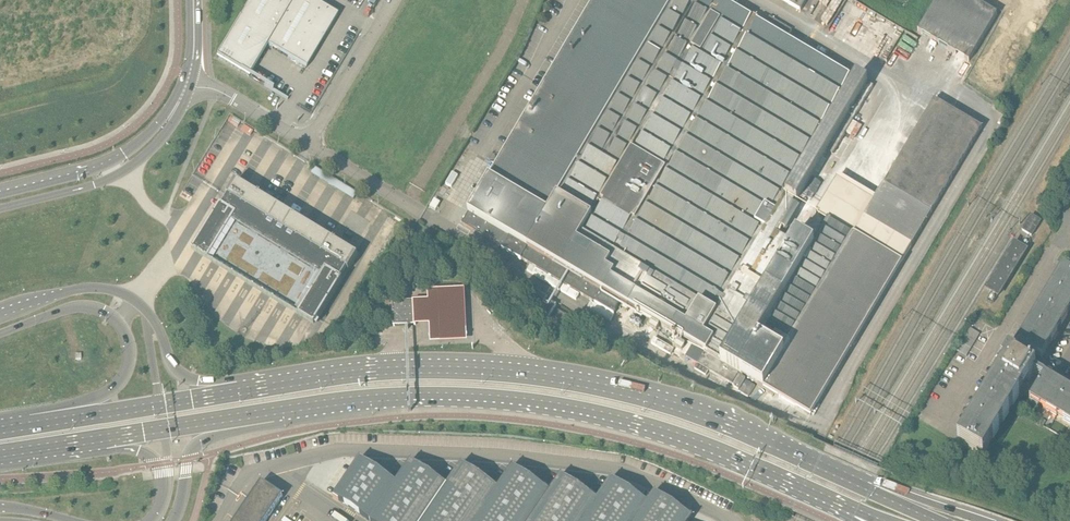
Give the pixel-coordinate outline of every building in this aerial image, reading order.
[(307,71),(339,18),(309,0),(253,0),(218,59),(251,78),(269,48),(307,71)] [(728,0),(595,0),(468,213),(469,213),(462,224),(502,248),(502,249),(521,260),(522,260),(595,303),(595,304),(614,315),(614,314),(620,303),(704,353),(697,364),(720,377),(733,385),(739,374),(764,388),(811,417),(931,214),(982,129),(934,100),(884,185),(871,205),(834,183),(816,214),(828,220),(813,245),(796,235),(791,244),(776,234),(779,228),(786,232),(800,209),(793,205),(795,201),(797,202),(799,200),(803,202),(807,197),(802,194),(812,178),(815,179),(826,159),(824,158),(827,152),(832,156),(852,121),(872,86),(856,76),(728,0)] [(807,0),(782,0),(800,11),(807,0)] [(969,63),(997,15),(972,0),(947,0),(926,37),(969,63)] [(313,172),(354,198),(358,192),(317,166),(313,172)] [(315,328),(359,255),(237,180),(198,243),(192,253),(315,328)] [(436,211),(440,203),(435,200),(430,207),(436,211)] [(1031,237),(1041,222),(1031,216),(1022,231),(1031,237)] [(998,297),(1026,251),(1013,243),(985,289),(998,297)] [(1046,376),(1030,366),(1035,357),(1042,361),(1043,360),(1040,358),(1069,308),(1069,273),(1063,268),(1017,346),(1015,345),(1003,366),(1005,367),(959,444),(985,459),(1022,397),(1036,374),(1044,379),(1046,376)] [(428,301),(415,301),(416,325),(430,325),(430,344),(468,342),(465,289),(428,291),(428,301)] [(536,317),(546,323),(556,306),(547,300),(536,317)] [(393,326),(416,325),(415,301),(392,302),(393,326)] [(961,344),(971,349),(980,335),(970,329),(961,344)] [(1046,376),(1044,379),(1031,401),(1069,425),(1069,391),(1046,376)] [(693,517),(655,492),(648,503),(611,478),(597,500),(560,476),(549,492),(512,467),(497,489),(461,465),(446,486),(410,462),(395,484),(359,459),(333,498),(368,520),(691,520),(693,517)] [(283,497),(262,483),(236,520),(267,520),(283,497)]
